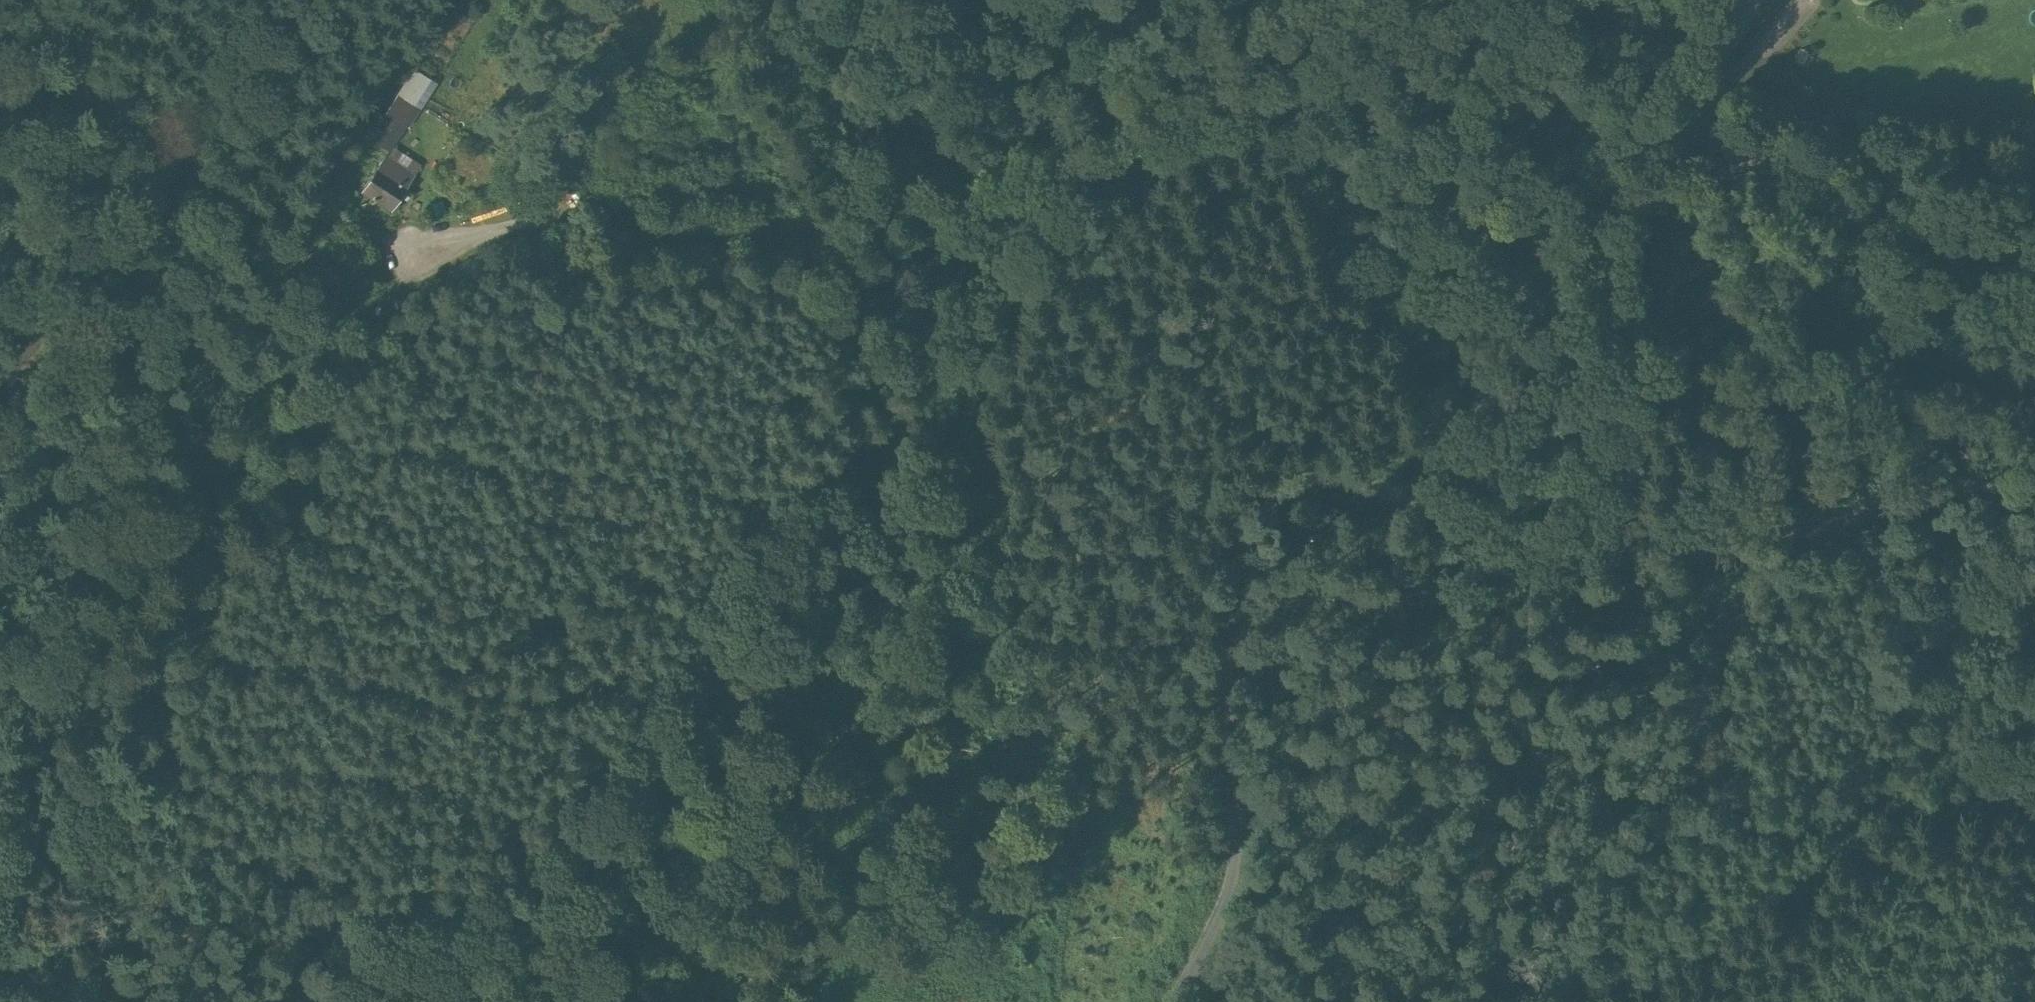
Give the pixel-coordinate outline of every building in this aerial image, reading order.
[(437,84),(415,69),(398,95),(421,109),(437,84)] [(421,109),(398,95),(386,113),(409,128),(421,109)] [(418,177),(386,155),(360,191),(393,214),(418,177)]
